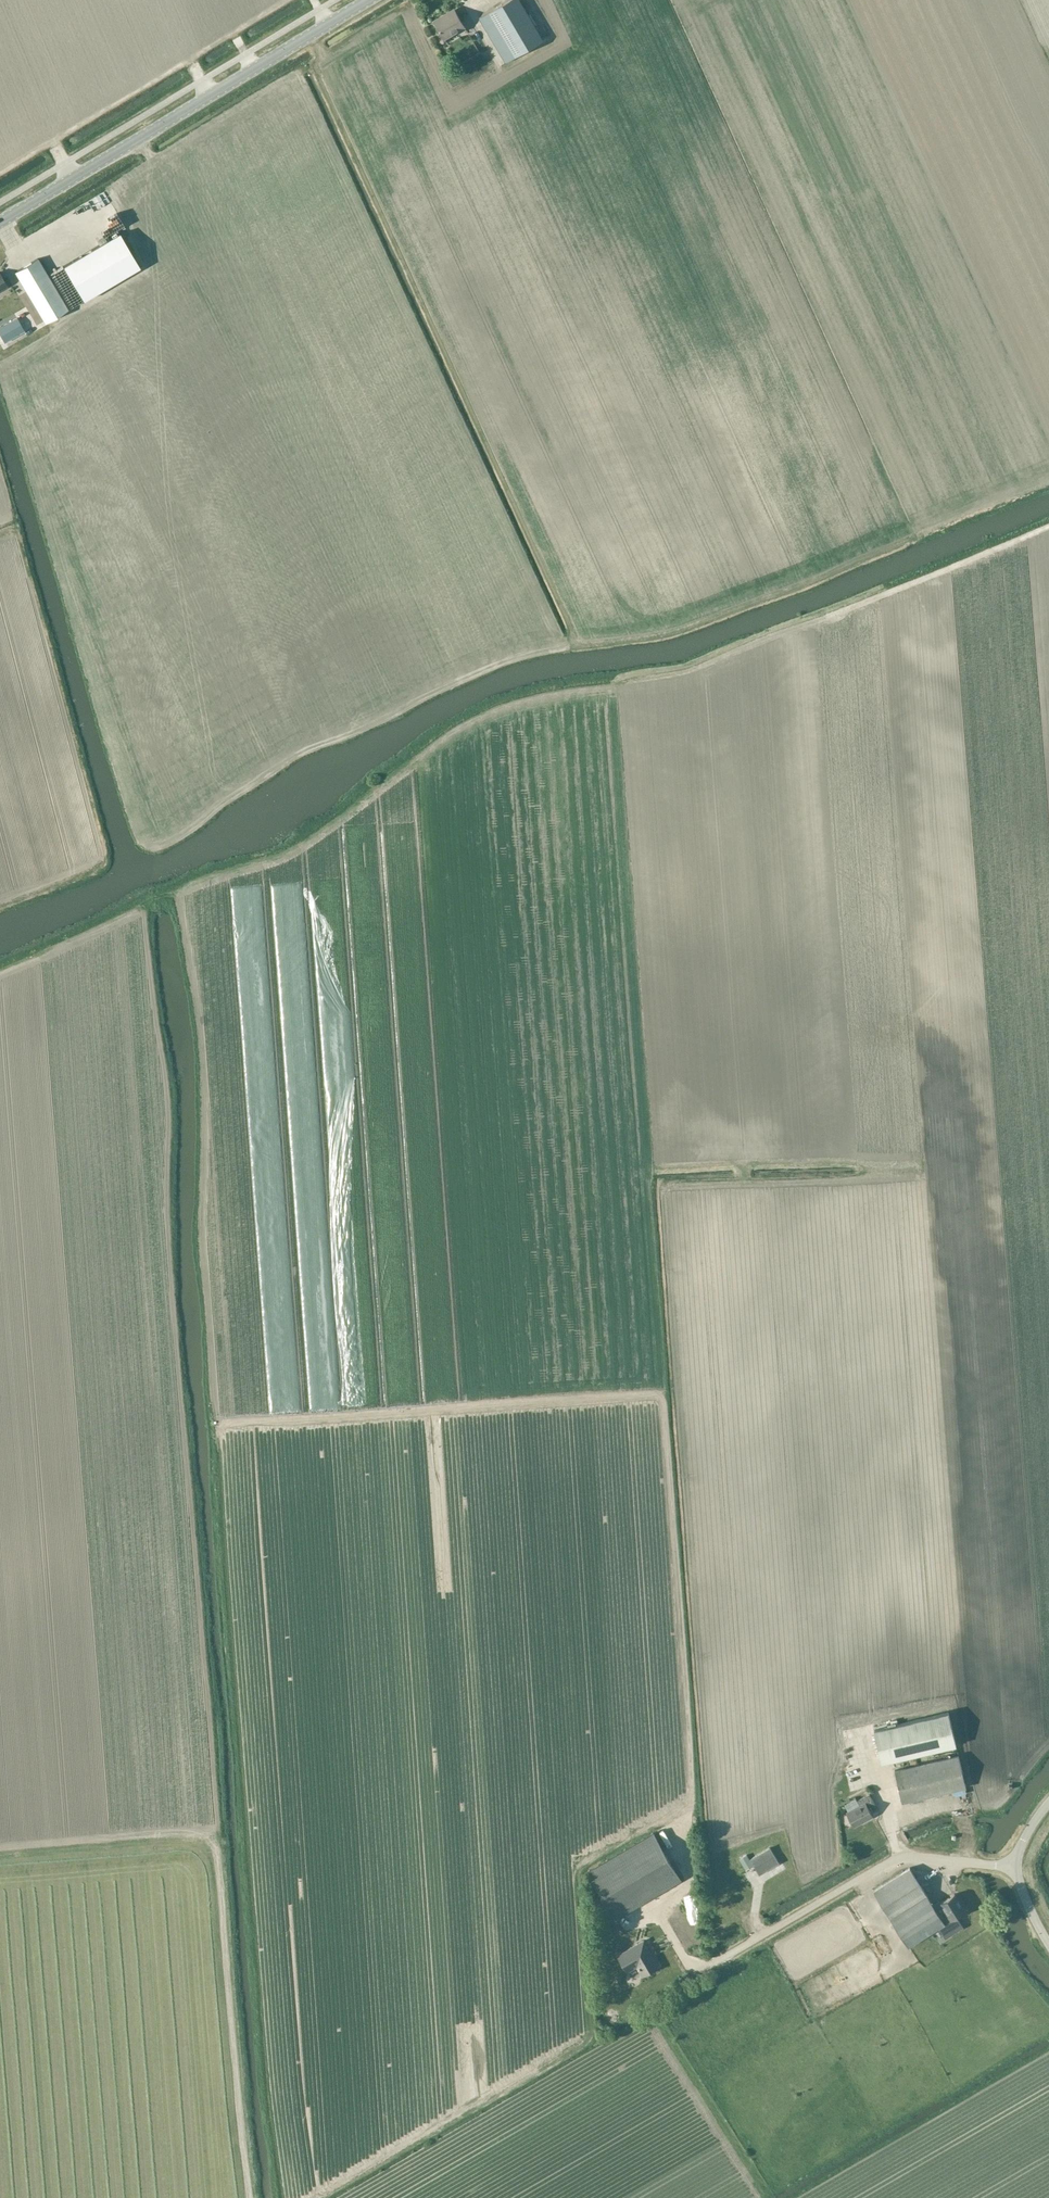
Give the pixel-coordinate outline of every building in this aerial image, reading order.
[(508,61),(543,41),(520,0),(510,0),(480,18),(506,62),(508,61)] [(464,26),(456,11),(445,18),(444,15),(434,21),(444,38),(464,26)] [(44,226),(49,234),(59,227),(54,219),(44,226)] [(111,238),(64,266),(84,300),(139,267),(117,230),(109,235),(111,238)] [(68,309),(38,258),(15,272),(46,322),(68,309)] [(32,314),(25,319),(29,325),(37,320),(32,314)] [(0,326),(0,335),(4,342),(24,330),(17,316),(0,326)] [(950,1714),(874,1731),(882,1766),(958,1748),(950,1714)] [(966,1787),(958,1756),(895,1771),(902,1802),(966,1787)] [(842,1782),(843,1788),(853,1786),(852,1780),(842,1782)] [(872,1817),(868,1810),(876,1806),(869,1794),(856,1801),(859,1806),(847,1812),(854,1827),(872,1817)] [(682,1878),(654,1829),(587,1868),(615,1917),(682,1878)] [(751,1862),(747,1855),(740,1859),(744,1866),(751,1862)] [(784,1879),(775,1863),(756,1874),(765,1889),(784,1879)] [(965,1910),(954,1894),(941,1902),(939,1901),(933,1904),(910,1868),(873,1891),(908,1946),(945,1923),(940,1916),(946,1912),(951,1919),(965,1910)] [(617,1956),(627,1972),(636,1967),(642,1976),(658,1966),(644,1940),(617,1956)]
